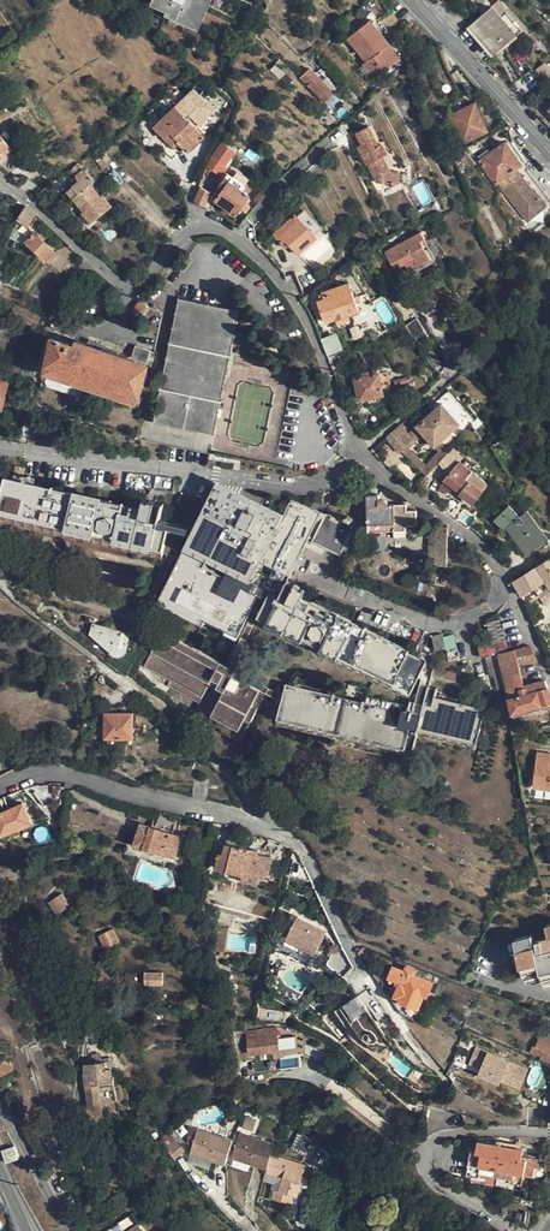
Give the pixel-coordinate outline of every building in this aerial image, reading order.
[(150,3),(166,11),(193,22),(203,0),(151,0),(150,3)] [(210,0),(203,0),(193,22),(192,26),(198,29),(210,0)] [(469,26),(490,50),(512,30),(491,6),(469,26)] [(390,10),(389,10),(372,24),(369,20),(347,38),(354,46),(358,44),(370,59),(366,62),(363,65),(374,78),(394,62),(383,49),(388,45),(389,45),(385,40),(402,26),(390,10)] [(164,14),(192,26),(193,22),(166,11),(164,14)] [(515,34),(512,30),(490,50),(493,53),(515,34)] [(354,46),(366,62),(370,59),(358,44),(354,46)] [(399,59),(388,45),(383,49),(394,62),(399,59)] [(334,93),(331,89),(315,73),(310,68),(301,78),(325,102),(334,93)] [(320,70),(315,73),(331,89),(335,85),(320,70)] [(190,91),(197,85),(193,80),(186,86),(190,91)] [(474,104),(449,117),(463,144),(487,131),(474,104)] [(179,141),(179,142),(188,151),(202,137),(174,108),(154,127),(164,138),(170,132),(179,141)] [(126,129),(126,130),(136,140),(142,134),(132,124),(126,129)] [(378,183),(397,184),(397,171),(388,170),(381,157),(387,154),(382,144),(378,146),(368,127),(352,135),(355,141),(356,142),(367,164),(368,164),(378,183)] [(173,147),(179,142),(179,141),(170,132),(164,138),(173,147)] [(11,150),(0,136),(0,159),(11,150)] [(212,158),(206,166),(220,176),(223,171),(226,166),(225,165),(235,152),(222,143),(212,158)] [(497,183),(521,165),(506,144),(482,162),(497,183)] [(69,171),(78,181),(87,173),(78,162),(69,171)] [(497,183),(528,222),(549,203),(549,199),(528,170),(526,162),(521,165),(497,183)] [(87,173),(78,181),(72,186),(77,192),(72,197),(84,211),(82,212),(91,223),(111,206),(102,196),(100,197),(90,185),(94,180),(87,173)] [(236,214),(240,207),(245,201),(249,195),(248,194),(251,188),(246,184),(244,187),(227,174),(216,190),(220,192),(215,200),(236,214)] [(67,191),(72,197),(77,192),(72,186),(67,191)] [(193,201),(205,207),(211,193),(200,187),(193,201)] [(250,205),(245,201),(240,207),(246,211),(250,205)] [(35,214),(25,206),(16,220),(18,220),(23,224),(28,226),(35,214)] [(305,211),(297,218),(313,234),(320,227),(305,211)] [(275,234),(282,242),(285,239),(290,244),(298,253),(315,237),(295,215),(275,234)] [(23,224),(18,220),(14,228),(19,231),(23,224)] [(53,250),(43,242),(38,236),(34,233),(25,242),(44,260),(53,250)] [(41,233),(38,236),(43,242),(46,238),(41,233)] [(396,269),(406,264),(415,259),(418,265),(430,259),(420,242),(424,240),(421,233),(387,252),(396,269)] [(389,244),(387,240),(376,246),(379,250),(389,244)] [(409,271),(418,265),(415,259),(406,264),(409,271)] [(326,322),(336,318),(349,314),(359,311),(350,283),(325,293),(327,299),(322,301),(319,302),(326,322)] [(392,303),(404,321),(407,325),(417,318),(419,317),(404,295),(392,303)] [(153,421),(213,433),(228,364),(239,311),(179,299),(153,421)] [(145,314),(150,308),(143,303),(138,309),(145,314)] [(11,316),(35,326),(40,316),(16,305),(11,316)] [(351,320),(349,314),(336,318),(339,324),(351,320)] [(426,331),(417,318),(407,325),(406,327),(414,338),(415,337),(419,343),(424,340),(420,334),(426,331)] [(327,356),(342,349),(336,333),(320,340),(327,356)] [(95,387),(141,403),(144,397),(149,399),(155,380),(146,377),(147,374),(145,373),(146,365),(144,364),(149,350),(137,346),(132,360),(103,350),(104,346),(90,342),(89,346),(76,341),(74,346),(51,338),(42,378),(47,380),(46,383),(48,385),(87,398),(91,398),(95,387)] [(434,351),(427,355),(434,369),(441,364),(434,351)] [(388,368),(379,369),(384,395),(393,393),(388,368)] [(371,376),(365,377),(356,379),(360,400),(369,398),(377,396),(384,395),(379,369),(370,371),(371,376)] [(411,381),(410,377),(395,381),(396,385),(411,381)] [(0,409),(8,380),(0,378),(0,409)] [(435,446),(461,423),(443,403),(418,425),(435,446)] [(402,424),(388,437),(402,454),(417,441),(402,424)] [(472,470),(463,463),(461,461),(445,479),(474,503),(483,491),(466,477),(472,470)] [(163,507),(155,505),(155,502),(150,501),(149,502),(146,502),(146,500),(144,500),(142,509),(6,477),(0,502),(0,513),(153,548),(158,526),(159,521),(163,507)] [(218,482),(208,502),(246,522),(253,507),(281,521),(285,514),(218,482)] [(369,531),(395,530),(406,529),(406,525),(417,525),(417,510),(407,510),(407,503),(389,504),(388,502),(387,500),(384,499),(380,499),(379,494),(367,494),(369,531)] [(280,596),(287,581),(320,514),(292,500),(285,514),(281,521),(253,507),(246,522),(208,502),(195,529),(192,534),(186,548),(280,596)] [(497,518),(507,528),(522,554),(545,540),(528,510),(520,515),(510,504),(497,518)] [(153,548),(0,513),(0,520),(152,555),(153,554),(153,548)] [(339,556),(353,529),(325,515),(312,543),(339,556)] [(159,521),(158,526),(176,530),(192,534),(195,529),(159,521)] [(153,548),(167,555),(173,559),(179,562),(182,555),(173,549),(176,530),(158,526),(153,548)] [(436,563),(448,565),(449,526),(436,526),(436,533),(436,556),(436,563)] [(295,585),(287,581),(280,596),(186,548),(182,555),(179,562),(158,603),(202,626),(206,620),(239,636),(260,595),(267,599),(259,616),(412,690),(419,677),(422,678),(413,712),(403,710),(400,719),(392,717),(394,710),(287,683),(284,694),(282,702),(279,716),(405,747),(406,745),(414,747),(417,733),(419,727),(477,742),(485,709),(435,697),(437,687),(429,686),(430,683),(433,673),(435,663),(441,653),(419,642),(413,654),(409,652),(410,649),(302,597),(306,589),(304,588),(303,589),(301,587),(301,586),(295,584),(295,585)] [(173,559),(167,555),(151,595),(150,600),(149,606),(150,611),(150,613),(152,619),(155,630),(159,640),(217,670),(220,663),(166,634),(164,633),(161,627),(160,621),(157,611),(156,606),(156,602),(157,597),(161,587),(173,559)] [(522,594),(535,586),(540,595),(549,589),(549,558),(518,578),(514,581),(522,594)] [(248,640),(256,622),(259,616),(267,599),(260,595),(239,636),(228,667),(236,671),(248,640)] [(409,696),(412,690),(259,616),(256,622),(409,696)] [(488,622),(491,643),(506,639),(500,619),(488,622)] [(130,629),(113,625),(112,632),(129,636),(130,629)] [(124,653),(125,649),(129,636),(112,632),(93,627),(91,636),(100,638),(100,643),(113,647),(112,653),(115,656),(116,656),(118,657),(121,655),(124,653)] [(486,657),(499,653),(509,651),(506,639),(491,643),(479,646),(482,658),(486,657)] [(228,667),(220,663),(217,670),(159,640),(146,667),(171,681),(168,687),(199,704),(208,687),(210,684),(224,691),(222,695),(209,720),(223,727),(221,731),(240,741),(265,693),(268,688),(236,671),(228,667)] [(100,643),(112,653),(113,647),(100,643)] [(531,645),(509,651),(499,653),(507,687),(514,714),(544,706),(544,708),(549,706),(549,689),(546,679),(525,685),(520,664),(537,659),(531,645)] [(109,665),(126,677),(137,657),(125,649),(124,653),(121,655),(118,657),(116,656),(109,665)] [(486,657),(491,677),(494,676),(497,689),(507,687),(499,653),(486,657)] [(71,681),(57,677),(53,693),(67,696),(71,681)] [(208,687),(222,695),(224,691),(210,684),(208,687)] [(265,693),(282,702),(284,694),(268,688),(265,693)] [(132,738),(132,737),(132,729),(132,714),(105,714),(105,738),(107,737),(116,738),(132,738)] [(403,753),(405,747),(279,716),(277,721),(403,753)] [(476,747),(477,742),(419,727),(417,733),(432,736),(476,747)] [(195,780),(192,799),(206,802),(208,782),(195,780)] [(9,811),(3,798),(0,800),(0,803),(4,812),(9,811)] [(9,811),(4,812),(0,814),(0,836),(29,824),(21,805),(9,811)] [(182,838),(141,825),(135,845),(175,858),(182,838)] [(228,840),(225,850),(224,855),(219,855),(216,868),(229,870),(228,874),(242,877),(244,870),(267,876),(271,859),(257,856),(257,853),(235,847),(235,842),(228,840)] [(308,883),(311,868),(293,861),(289,877),(308,883)] [(49,903),(53,909),(56,907),(61,913),(69,907),(60,895),(49,903)] [(289,924),(294,927),(298,919),(293,917),(289,924)] [(287,941),(301,948),(314,955),(325,933),(298,919),(294,927),(287,941)] [(548,925),(549,937),(534,941),(532,935),(515,939),(525,978),(542,973),(543,979),(544,983),(549,981),(549,924),(548,925)] [(99,937),(101,943),(106,941),(109,947),(118,943),(112,931),(99,937)] [(299,951),(301,948),(287,941),(285,944),(299,951)] [(80,965),(74,967),(78,981),(84,979),(80,965)] [(389,978),(396,980),(400,982),(399,986),(395,996),(399,998),(398,1001),(419,1009),(424,996),(427,997),(433,982),(415,975),(416,971),(406,967),(404,970),(393,966),(389,978)] [(145,973),(145,981),(149,982),(149,987),(161,987),(161,974),(145,973)] [(526,983),(543,979),(542,973),(525,978),(526,983)] [(204,1004),(216,1010),(218,1005),(218,1002),(217,1000),(215,997),(209,995),(204,1004)] [(389,1039),(357,996),(336,1012),(347,1027),(351,1025),(356,1032),(366,1025),(381,1046),(389,1039)] [(75,1007),(72,1000),(67,1002),(70,1010),(75,1007)] [(392,1044),(389,1039),(381,1046),(366,1025),(356,1032),(360,1038),(381,1052),(392,1044)] [(276,1032),(275,1029),(261,1031),(262,1034),(257,1035),(257,1033),(247,1034),(250,1055),(278,1051),(277,1040),(278,1039),(280,1038),(280,1035),(278,1033),(276,1032)] [(540,1035),(536,1046),(533,1045),(530,1052),(541,1056),(544,1050),(549,1052),(549,1039),(540,1035)] [(475,1048),(469,1063),(480,1068),(502,1077),(511,1081),(510,1084),(521,1088),(528,1070),(475,1048)] [(549,1062),(549,1052),(544,1050),(541,1056),(540,1059),(549,1064),(549,1062)] [(7,1056),(2,1058),(9,1072),(14,1069),(7,1056)] [(9,1072),(2,1058),(0,1059),(0,1076),(9,1072)] [(274,1059),(252,1061),(253,1074),(275,1072),(274,1059)] [(103,1116),(104,1117),(100,1087),(99,1084),(114,1082),(114,1080),(111,1062),(109,1063),(86,1066),(85,1066),(85,1078),(89,1108),(84,1108),(85,1120),(103,1116)] [(502,1077),(480,1068),(479,1073),(500,1082),(501,1080),(502,1077)] [(545,1081),(530,1074),(527,1083),(542,1089),(545,1081)] [(255,1121),(247,1119),(243,1129),(252,1132),(255,1121)] [(226,1165),(230,1150),(233,1141),(225,1139),(228,1130),(220,1128),(218,1136),(198,1130),(195,1139),(193,1146),(191,1154),(201,1157),(213,1161),(226,1165)] [(235,1133),(233,1141),(230,1150),(234,1152),(239,1135),(235,1133)] [(298,1134),(298,1135),(294,1144),(291,1150),(305,1156),(311,1140),(311,1139),(298,1134)] [(271,1156),(274,1145),(239,1135),(234,1152),(232,1159),(267,1171),(271,1156)] [(186,1144),(193,1146),(195,1139),(189,1137),(186,1144)] [(493,1185),(496,1176),(510,1179),(509,1183),(522,1185),(524,1176),(532,1177),(534,1168),(540,1169),(541,1161),(521,1158),(523,1149),(479,1141),(477,1152),(471,1152),(467,1175),(486,1179),(485,1183),(493,1185)] [(2,1149),(6,1163),(19,1158),(14,1145),(2,1149)] [(267,1171),(266,1174),(283,1179),(279,1193),(274,1192),(272,1200),(290,1205),(292,1196),(297,1198),(306,1167),(271,1156),(267,1171)] [(210,1169),(213,1161),(201,1157),(199,1165),(210,1169)] [(174,1173),(168,1168),(158,1180),(165,1185),(174,1173)] [(266,1174),(264,1179),(276,1183),(274,1192),(279,1193),(283,1179),(266,1174)] [(257,1203),(266,1212),(270,1202),(258,1198),(257,1203)] [(155,1202),(149,1201),(147,1213),(153,1215),(155,1202)]
